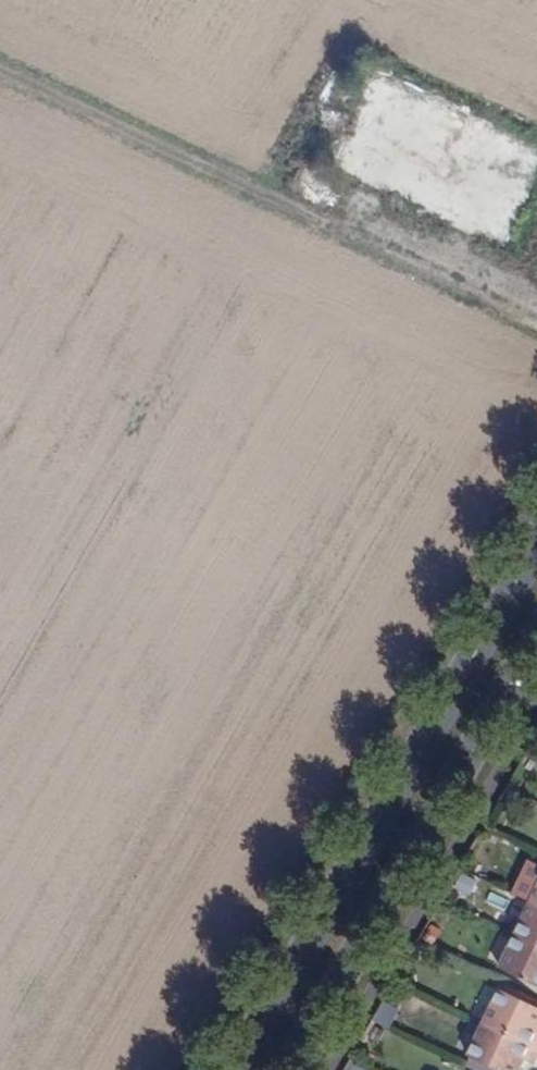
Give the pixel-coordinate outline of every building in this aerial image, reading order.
[(372,70),(326,171),(504,252),(536,180),(536,145),(372,70)] [(533,901),(517,934),(536,943),(536,903),(533,901)] [(517,934),(501,968),(536,985),(536,943),(517,934)] [(536,1047),(536,1005),(502,989),(486,1023),(536,1047)] [(398,1011),(384,1003),(373,1022),(387,1030),(398,1011)] [(536,1059),(536,1047),(486,1023),(470,1056),(500,1069),(521,1069),(526,1059),(535,1064),(536,1059)]
